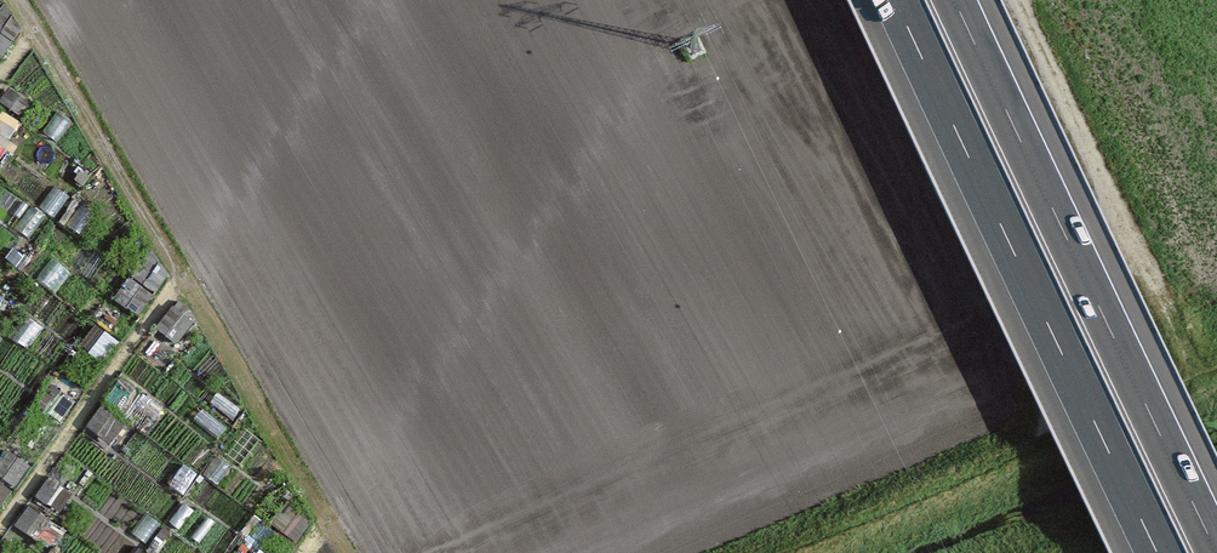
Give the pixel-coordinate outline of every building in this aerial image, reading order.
[(0,11),(0,36),(13,44),(21,32),(4,5),(0,11)] [(12,44),(0,36),(0,62),(12,44)] [(0,99),(0,106),(22,121),(33,103),(9,87),(0,99)] [(72,123),(56,112),(42,132),(58,143),(72,123)] [(69,198),(53,187),(39,207),(55,218),(69,198)] [(96,218),(80,207),(66,228),(82,238),(96,218)] [(45,219),(29,208),(15,228),(31,239),(45,219)] [(150,249),(130,279),(154,295),(166,278),(150,249)] [(68,272),(52,261),(38,282),(54,293),(68,272)] [(130,283),(114,305),(138,322),(154,299),(130,283)] [(171,309),(156,332),(180,348),(195,325),(171,309)] [(41,329),(25,318),(11,339),(27,349),(41,329)] [(96,328),(80,351),(104,367),(120,344),(96,328)] [(120,381),(104,404),(128,420),(144,398),(120,381)] [(51,388),(35,410),(59,427),(75,404),(51,388)] [(233,422),(241,410),(217,392),(208,404),(233,422)] [(102,408),(87,430),(111,446),(126,424),(102,408)] [(218,440),(227,429),(204,409),(194,420),(218,440)] [(0,461),(0,481),(15,491),(30,469),(6,453),(0,461)] [(231,466),(216,455),(201,475),(217,486),(231,466)] [(197,478),(182,468),(168,488),(183,499),(197,478)] [(49,476),(34,498),(58,515),(73,492),(49,476)] [(10,493),(0,486),(0,508),(10,493)] [(193,512),(182,504),(168,525),(179,533),(193,512)] [(288,506),(272,529),(296,545),(312,522),(288,506)] [(28,507),(13,530),(37,546),(52,523),(28,507)] [(160,526),(144,515),(130,535),(146,546),(160,526)]
